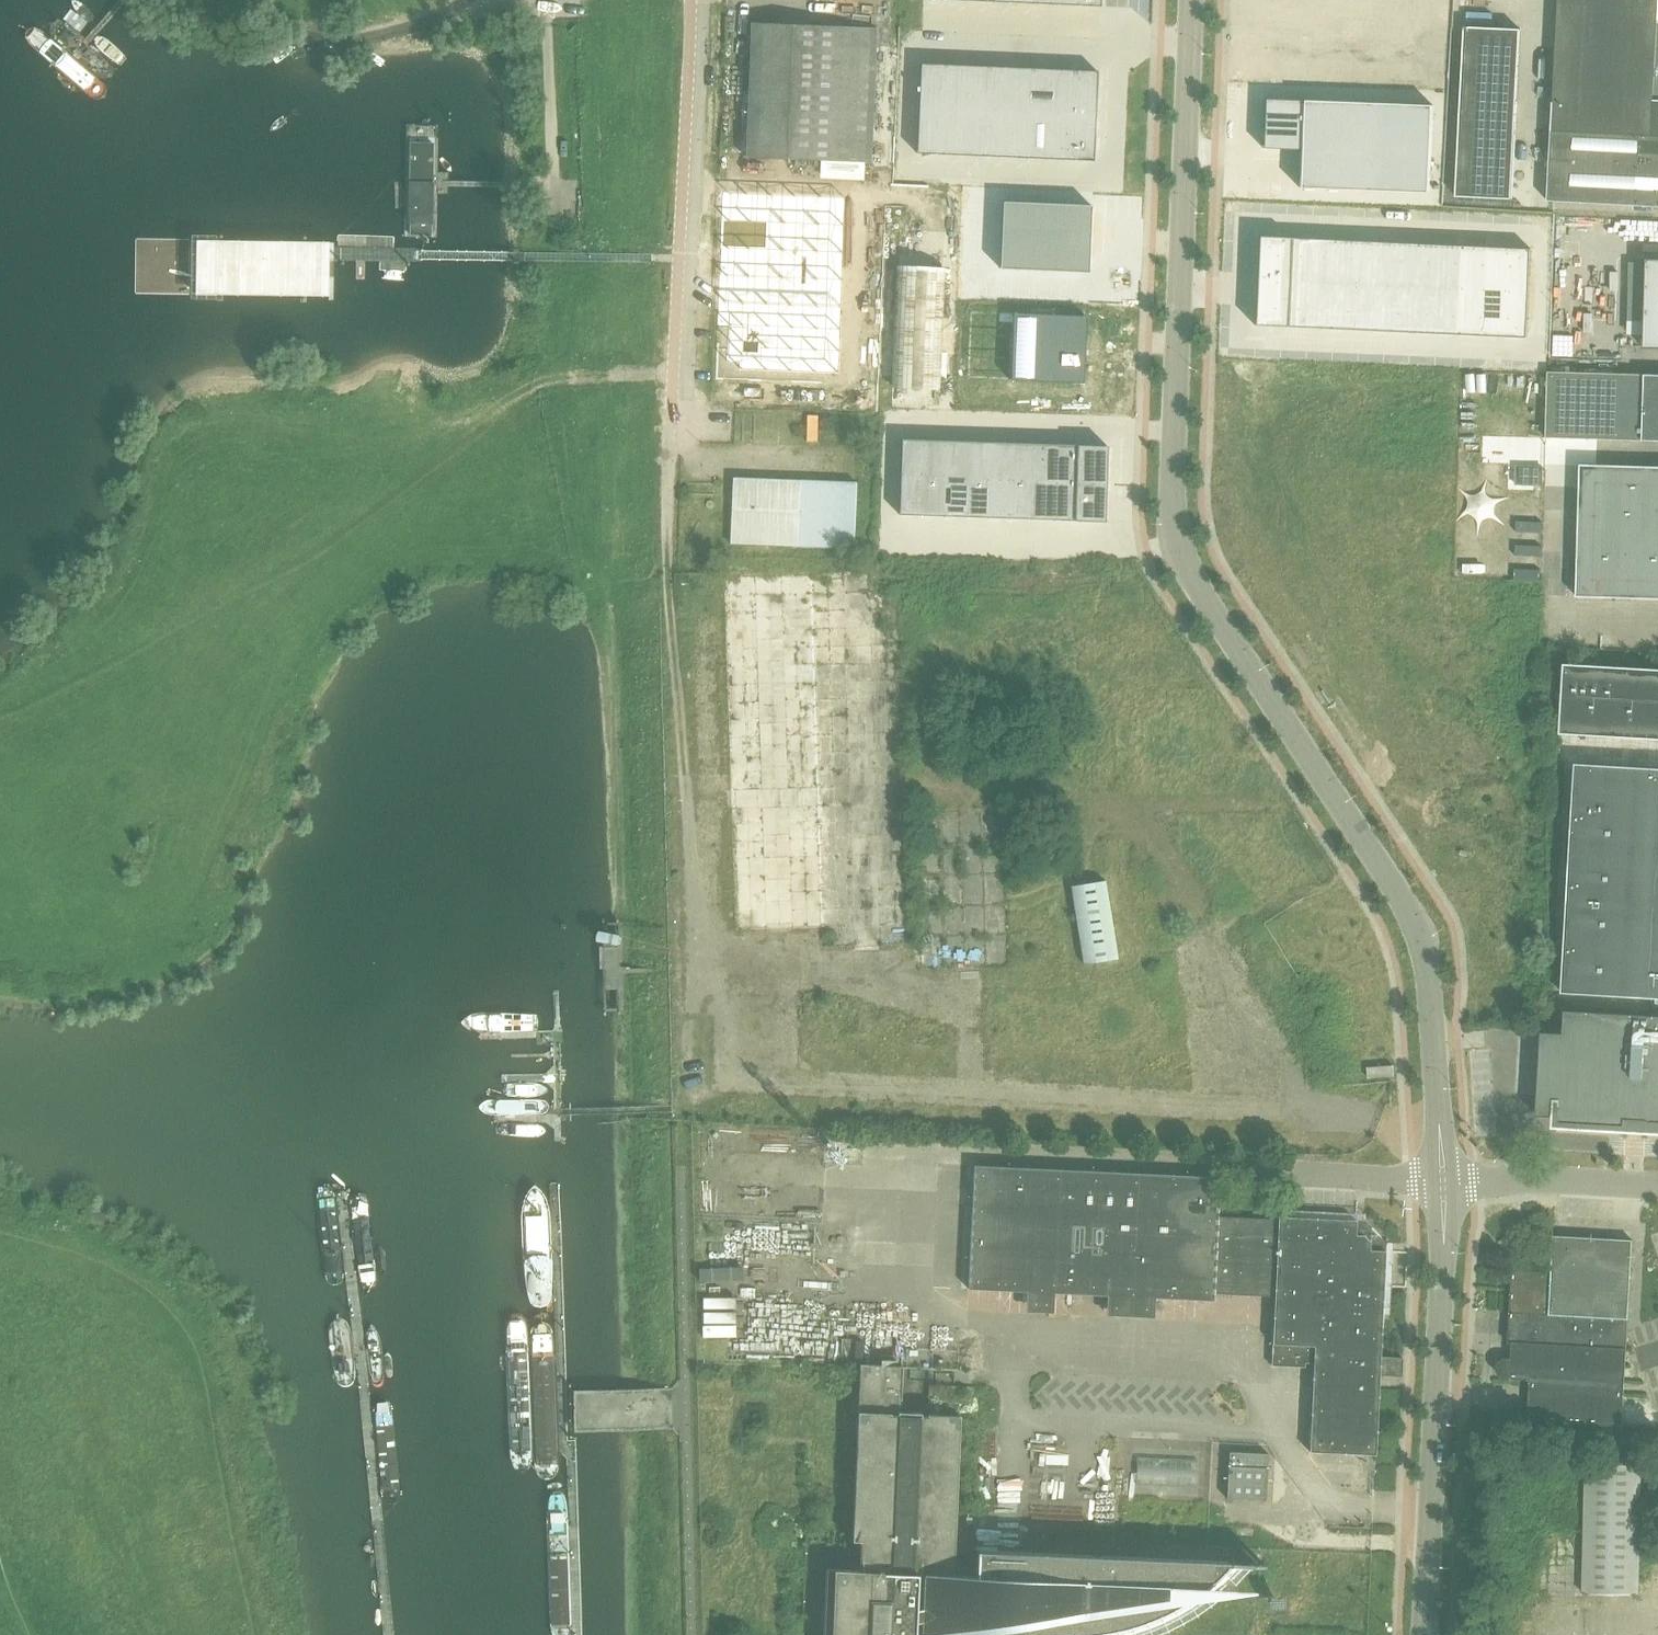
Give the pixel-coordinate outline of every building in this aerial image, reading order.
[(1547,200),(1657,205),(1657,20),(1655,20),(1656,0),(1557,0),(1552,114),(1547,200)] [(125,93),(36,16),(13,42),(102,119),(125,93)] [(871,160),(876,29),(750,24),(745,155),(871,160)] [(1520,32),(1463,30),(1456,196),(1512,199),(1520,32)] [(1098,70),(920,63),(915,152),(1095,159),(1098,70)] [(1434,106),(1265,98),(1262,148),(1300,150),(1298,188),(1430,194),(1434,106)] [(441,126),(406,126),(405,241),(440,241),(441,126)] [(844,195),(724,191),(719,322),(729,322),(727,360),(741,361),(741,367),(838,371),(844,195)] [(1002,200),(999,268),(1089,272),(1092,204),(1002,200)] [(1124,223),(1125,211),(1112,211),(1112,223),(1124,223)] [(1534,246),(1261,231),(1258,320),(1530,335),(1534,246)] [(327,298),(329,244),(195,240),(193,295),(327,298)] [(1644,349),(1657,349),(1657,259),(1647,259),(1644,349)] [(898,266),(893,386),(940,388),(945,268),(898,266)] [(1089,300),(1107,300),(1107,288),(1089,288),(1089,300)] [(971,313),(968,380),(1083,385),(1086,318),(971,313)] [(1643,440),(1657,440),(1657,373),(1549,370),(1547,437),(1643,440)] [(902,439),(899,514),(1105,521),(1108,445),(902,439)] [(1581,464),(1577,595),(1657,598),(1657,466),(1581,464)] [(1543,467),(1533,466),(1533,486),(1542,486),(1543,467)] [(730,543),(798,546),(854,548),(857,482),(733,476),(730,543)] [(1657,730),(1657,663),(1561,661),(1559,727),(1657,730)] [(1570,868),(1657,873),(1657,768),(1576,763),(1570,868)] [(1570,868),(1562,992),(1657,997),(1657,873),(1570,868)] [(1071,886),(1084,964),(1117,958),(1105,880),(1071,886)] [(1537,1115),(1559,1116),(1558,1122),(1626,1126),(1627,1120),(1628,1120),(1629,1123),(1630,1125),(1632,1127),(1635,1128),(1637,1128),(1640,1128),(1642,1127),(1644,1126),(1646,1124),(1647,1121),(1657,1122),(1657,1015),(1565,1009),(1564,1032),(1542,1031),(1537,1115)] [(1381,1066),(1377,1066),(1367,1067),(1368,1078),(1394,1076),(1394,1065),(1381,1066)] [(974,1164),(973,1180),(968,1289),(1213,1300),(1214,1289),(1274,1291),(1271,1365),(1303,1367),(1304,1362),(1313,1362),(1309,1451),(1376,1454),(1380,1374),(1401,1375),(1402,1357),(1381,1356),(1385,1250),(1369,1249),(1369,1241),(1363,1234),(1355,1234),(1356,1219),(1278,1216),(1278,1220),(1217,1217),(1219,1176),(974,1164)] [(551,1176),(531,1176),(535,1294),(557,1293),(551,1176)] [(339,1197),(317,1200),(328,1318),(351,1318),(339,1197)] [(1505,1377),(1508,1378),(1532,1379),(1530,1421),(1531,1421),(1531,1420),(1623,1425),(1622,1426),(1624,1426),(1633,1240),(1554,1236),(1552,1272),(1513,1270),(1510,1343),(1514,1343),(1513,1358),(1509,1358),(1506,1358),(1503,1359),(1501,1361),(1499,1364),(1498,1367),(1499,1370),(1500,1373),(1502,1376),(1505,1377)] [(557,1295),(534,1296),(536,1297),(540,1414),(562,1414),(557,1295)] [(930,1622),(976,1626),(976,1634),(1072,1634),(1090,1633),(1108,1631),(1126,1628),(1143,1622),(1160,1616),(1176,1608),(1192,1598),(1206,1587),(1220,1575),(1232,1563),(980,1551),(978,1578),(954,1577),(961,1416),(921,1414),(921,1413),(900,1412),(902,1365),(859,1363),(851,1541),(858,1541),(857,1571),(824,1569),(821,1634),(929,1634),(930,1622)] [(559,1416),(542,1417),(546,1534),(567,1534),(559,1416)] [(380,1435),(380,1437),(392,1555),(413,1552),(399,1434),(380,1435)] [(1267,1499),(1269,1452),(1230,1451),(1228,1497),(1267,1499)] [(1586,1462),(1583,1592),(1640,1593),(1643,1463),(1586,1462)] [(547,1537),(551,1634),(572,1634),(567,1536),(547,1537)] [(392,1556),(401,1634),(421,1634),(413,1553),(392,1556)]
